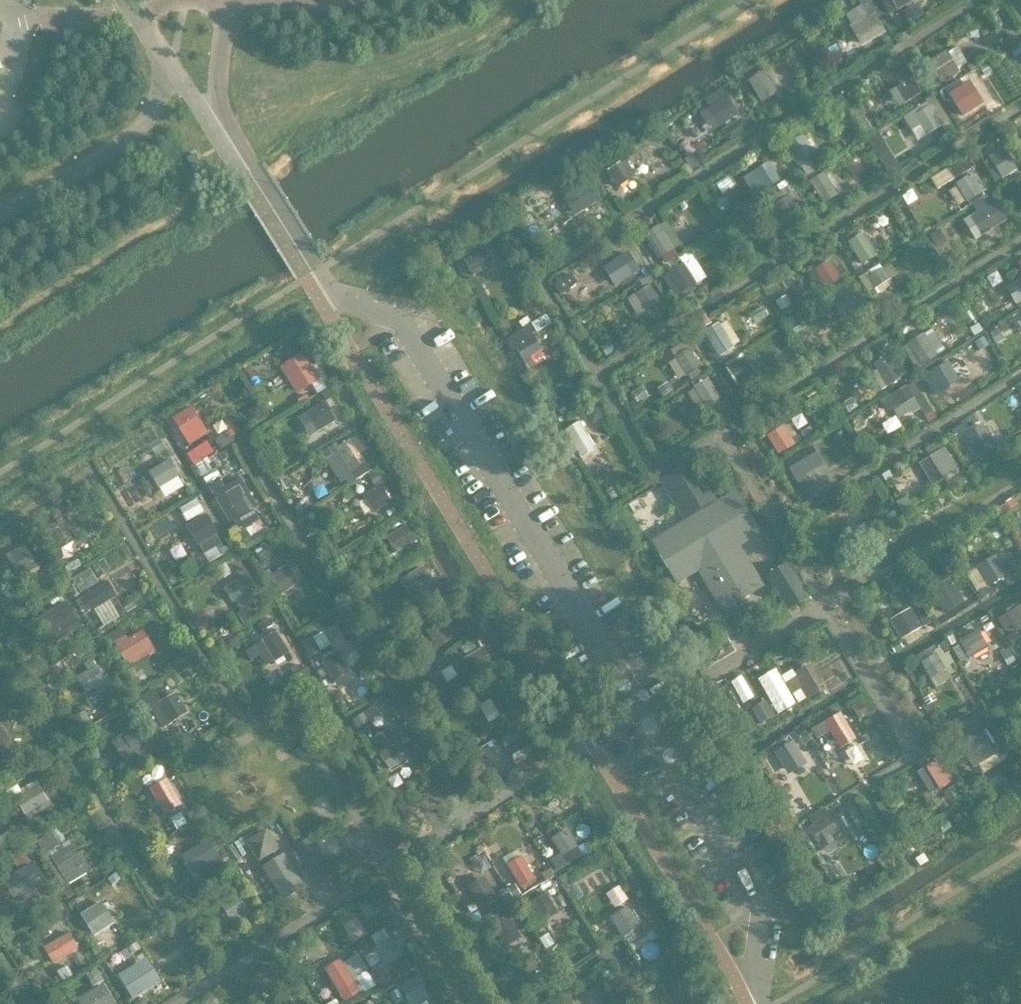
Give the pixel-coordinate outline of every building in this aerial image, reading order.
[(845,13),(851,23),(877,7),(872,0),(866,0),(845,13)] [(916,0),(890,0),(898,12),(916,0)] [(885,32),(874,14),(850,28),(861,46),(885,32)] [(955,73),(944,56),(930,64),(941,82),(955,73)] [(920,95),(905,70),(897,75),(903,85),(888,94),(898,109),(920,95)] [(777,94),(763,72),(747,82),(761,103),(777,94)] [(962,85),(949,94),(963,116),(976,107),(962,85)] [(738,115),(727,97),(706,110),(717,128),(738,115)] [(941,127),(929,107),(916,116),(927,136),(941,127)] [(744,116),(724,129),(731,140),(751,126),(744,116)] [(887,174),(900,168),(882,130),(870,135),(887,174)] [(815,159),(804,142),(790,150),(801,167),(815,159)] [(1008,148),(988,162),(1001,182),(1020,169),(1008,148)] [(634,177),(625,161),(607,172),(617,188),(634,177)] [(780,183),(768,163),(753,173),(765,191),(780,183)] [(838,196),(824,173),(808,183),(821,206),(838,196)] [(981,194),(971,177),(957,186),(967,202),(981,194)] [(1008,191),(1019,211),(1020,210),(1020,183),(1008,191)] [(601,209),(586,185),(560,201),(568,215),(580,207),(587,218),(601,209)] [(799,214),(788,196),(775,205),(786,222),(799,214)] [(1000,226),(989,208),(969,220),(981,237),(1000,226)] [(673,250),(658,225),(643,235),(659,260),(673,250)] [(877,256),(863,234),(848,243),(861,265),(877,256)] [(494,264),(486,249),(465,262),(473,276),(494,264)] [(627,255),(610,265),(621,282),(638,272),(627,255)] [(841,279),(830,263),(816,271),(827,288),(841,279)] [(695,284),(682,264),(668,273),(680,293),(695,284)] [(889,280),(883,270),(869,278),(876,289),(877,288),(880,292),(891,285),(888,281),(889,280)] [(1012,282),(1020,299),(1020,277),(1012,282)] [(660,302),(649,285),(635,294),(645,311),(660,302)] [(857,305),(848,290),(834,299),(843,313),(857,305)] [(732,348),(718,325),(703,335),(718,357),(732,348)] [(542,350),(533,335),(529,328),(508,340),(512,348),(515,346),(525,363),(532,359),(531,357),(542,350)] [(944,351),(932,331),(904,349),(916,368),(944,351)] [(701,367),(690,349),(676,358),(687,376),(701,367)] [(303,355),(282,368),(298,394),(319,380),(303,355)] [(754,376),(742,358),(726,369),(737,387),(754,376)] [(908,375),(902,364),(894,368),(889,360),(875,369),(886,387),(908,375)] [(954,384),(943,366),(927,376),(938,393),(954,384)] [(720,397),(709,379),(694,388),(705,406),(720,397)] [(920,408),(908,387),(891,396),(898,408),(893,411),(898,420),(920,408)] [(337,420),(326,404),(307,415),(317,432),(337,420)] [(209,435),(193,407),(173,418),(189,447),(209,435)] [(806,414),(796,418),(803,436),(812,433),(806,414)] [(596,451),(580,424),(565,432),(581,459),(596,451)] [(999,450),(983,424),(963,436),(980,461),(999,450)] [(794,446),(783,428),(769,437),(780,455),(794,446)] [(187,453),(195,464),(216,450),(208,439),(187,453)] [(351,441),(325,457),(342,483),(354,475),(356,479),(369,471),(351,441)] [(957,472),(944,450),(919,465),(932,487),(957,472)] [(813,472),(802,454),(785,465),(795,483),(813,472)] [(178,476),(169,461),(150,472),(159,487),(178,476)] [(739,546),(760,533),(734,491),(706,509),(704,506),(714,500),(692,463),(660,482),(682,519),(693,512),(695,516),(652,542),(677,583),(698,571),(722,612),(763,586),(739,546)] [(391,504),(379,485),(361,496),(373,515),(391,504)] [(253,511),(240,488),(226,496),(239,519),(253,511)] [(217,535),(208,517),(188,527),(198,544),(217,535)] [(77,539),(66,521),(47,533),(58,551),(77,539)] [(847,539),(838,525),(828,531),(837,546),(847,539)] [(414,541),(406,527),(389,537),(397,551),(414,541)] [(36,565),(23,544),(7,555),(19,575),(36,565)] [(1006,577),(995,557),(976,569),(988,589),(1006,577)] [(807,596),(788,565),(767,578),(786,609),(807,596)] [(92,566),(73,577),(82,593),(101,581),(92,566)] [(423,590),(442,579),(435,568),(416,579),(423,590)] [(295,585),(287,571),(269,582),(277,596),(295,585)] [(252,592),(244,578),(226,589),(235,602),(252,592)] [(964,602),(950,579),(932,591),(944,613),(964,602)] [(118,596),(109,581),(83,596),(91,610),(118,596)] [(48,647),(81,627),(66,601),(33,621),(48,647)] [(998,620),(1004,631),(1012,627),(1017,634),(1020,631),(1020,606),(998,620)] [(468,627),(457,609),(436,621),(448,639),(468,627)] [(921,629),(910,611),(889,623),(900,641),(921,629)] [(326,632),(307,640),(312,651),(331,643),(326,632)] [(987,649),(978,632),(958,643),(968,660),(987,649)] [(289,653),(276,633),(263,641),(276,661),(289,653)] [(143,651),(135,637),(117,648),(126,662),(143,651)] [(473,675),(491,664),(482,650),(464,661),(473,675)] [(347,670),(336,653),(322,661),(333,679),(347,670)] [(934,655),(920,663),(929,678),(943,669),(934,655)] [(792,670),(781,676),(797,703),(819,690),(817,687),(822,684),(810,664),(794,673),(792,670)] [(105,682),(96,668),(78,679),(87,693),(105,682)] [(518,708),(508,690),(493,699),(503,717),(518,708)] [(752,706),(760,722),(776,714),(768,698),(752,706)] [(183,727),(170,704),(154,713),(168,736),(183,727)] [(840,713),(811,730),(816,739),(829,732),(835,743),(851,733),(840,713)] [(968,759),(994,744),(985,730),(959,744),(968,759)] [(0,731),(0,754),(10,748),(0,731)] [(143,745),(135,732),(114,744),(123,758),(143,745)] [(402,751),(393,734),(385,739),(381,732),(370,739),(383,762),(402,751)] [(791,742),(777,751),(787,768),(801,759),(791,742)] [(937,759),(926,766),(941,790),(952,783),(937,759)] [(170,787),(154,797),(166,815),(181,806),(170,787)] [(44,804),(35,789),(17,800),(26,814),(44,804)] [(0,817),(0,839),(10,833),(0,817)] [(831,836),(838,832),(829,817),(810,829),(822,849),(834,842),(831,836)] [(583,855),(567,828),(551,838),(567,865),(583,855)] [(259,861),(278,849),(266,829),(246,842),(259,861)] [(324,859),(311,838),(294,849),(307,870),(324,859)] [(70,846),(53,857),(68,883),(77,879),(73,872),(83,867),(70,846)] [(218,868),(205,846),(183,859),(196,881),(218,868)] [(304,888),(284,856),(263,869),(283,901),(304,888)] [(533,877),(521,857),(507,865),(519,885),(533,877)] [(41,881),(29,863),(3,880),(15,897),(41,881)] [(497,898),(484,877),(468,886),(481,907),(497,898)] [(616,904),(627,897),(620,884),(608,890),(616,904)] [(249,914),(235,891),(218,901),(232,925),(249,914)] [(546,894),(532,903),(542,918),(556,909),(546,894)] [(112,925),(100,905),(82,916),(94,936),(112,925)] [(641,924),(629,906),(610,918),(621,937),(641,924)] [(507,917),(493,926),(503,942),(518,933),(507,917)] [(77,948),(69,935),(52,945),(60,959),(77,948)] [(403,955),(392,937),(371,949),(383,968),(403,955)] [(360,994),(339,958),(324,968),(346,1003),(360,994)] [(141,994),(154,986),(141,965),(128,973),(141,994)] [(418,974),(398,986),(409,1003),(419,1003),(432,996),(418,974)] [(104,984),(79,1000),(81,1003),(116,1003),(104,984)] [(289,996),(277,1003),(294,1003),(289,996)]
